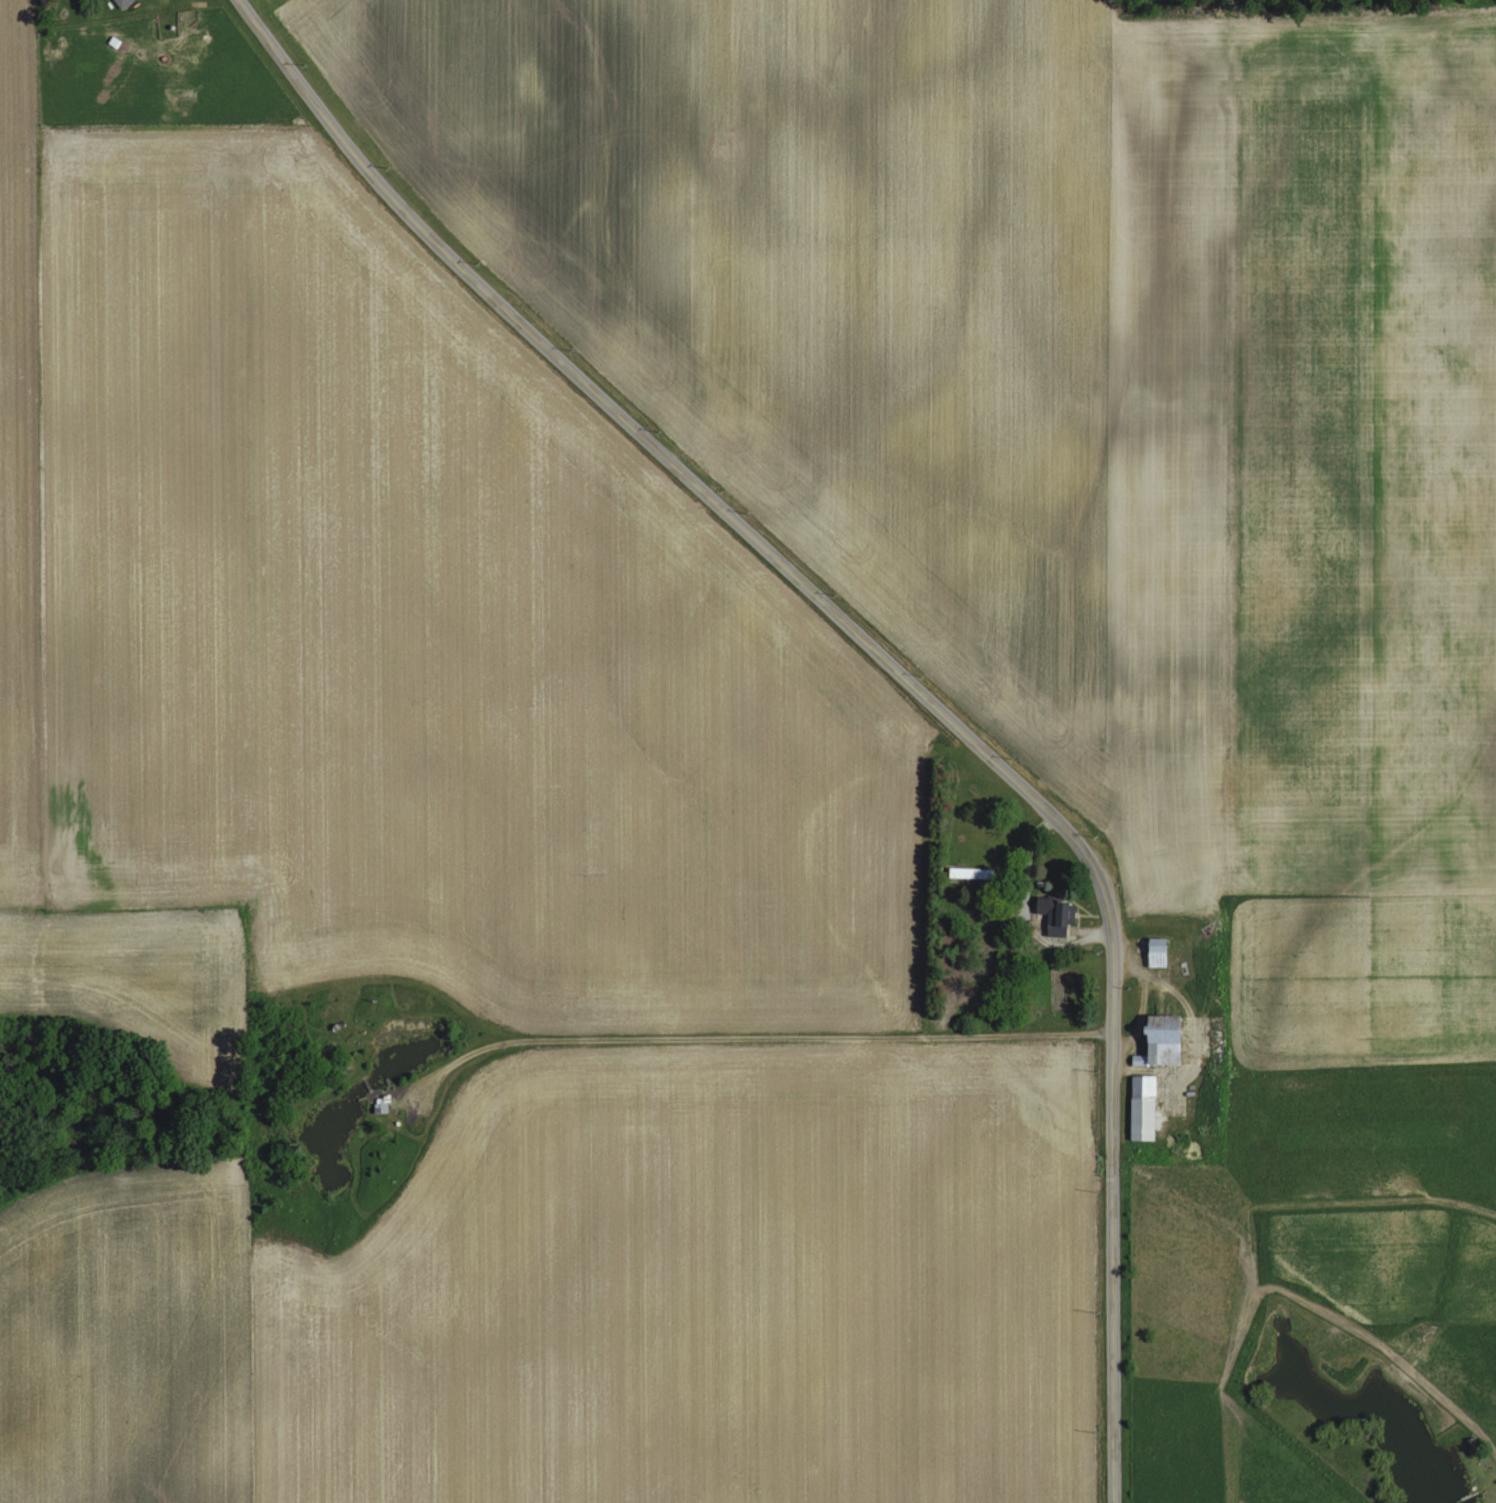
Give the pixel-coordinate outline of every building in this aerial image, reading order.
[(122,10),(136,0),(114,0),(122,10)] [(950,877),(995,878),(995,868),(950,867),(950,877)] [(1038,913),(1049,913),(1049,922),(1064,923),(1065,901),(1057,901),(1057,896),(1038,895),(1038,913)] [(1168,937),(1150,938),(1150,967),(1168,966),(1168,937)] [(1148,1064),(1183,1064),(1183,1015),(1149,1015),(1148,1064)] [(1133,1140),(1156,1140),(1156,1075),(1132,1075),(1133,1140)]
